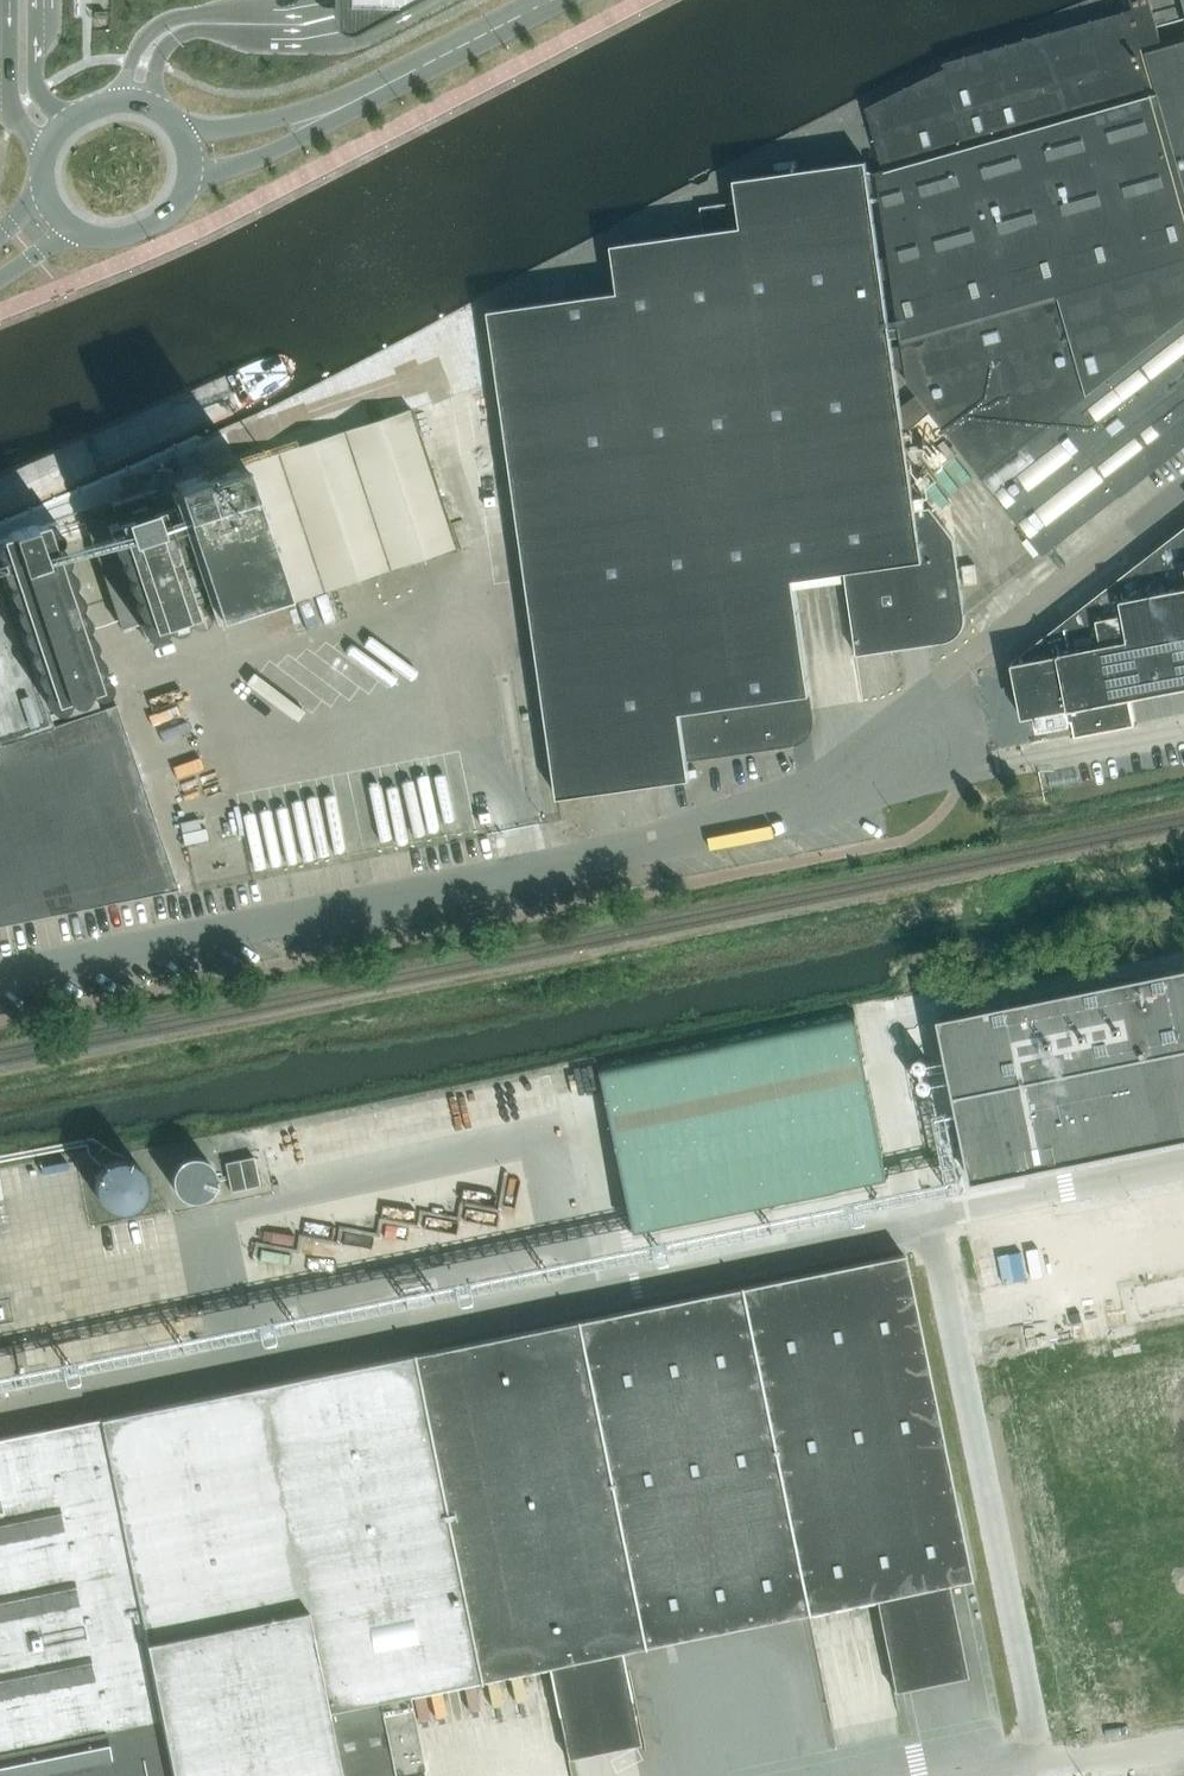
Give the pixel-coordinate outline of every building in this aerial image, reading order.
[(350,0),(346,0),(346,13),(346,14),(346,16),(346,18),(347,19),(347,20),(348,22),(350,26),(354,27),(359,28),(364,27),(363,25),(350,0)] [(735,180),(738,202),(700,207),(704,232),(616,245),(612,245),(612,247),(619,292),(489,311),(559,798),(690,779),(687,760),(793,745),(791,729),(797,720),(813,718),(812,708),(795,589),(794,580),(841,573),(845,572),(857,654),(881,651),(897,649),(916,646),(945,642),(949,641),(954,639),(957,636),(961,633),(962,630),(965,624),(965,620),(965,615),(954,538),(930,507),(916,509),(905,433),(931,413),(957,446),(1042,554),(1183,444),(1183,182),(1147,53),(1163,48),(1150,0),(1120,0),(1124,12),(944,63),(946,68),(866,108),(884,170),(877,171),(882,202),(890,256),(880,258),(866,161),(735,180)] [(1163,48),(1147,53),(1183,182),(1183,42),(1163,48)] [(288,602),(456,546),(410,408),(241,463),(240,461),(155,489),(154,486),(82,511),(127,645),(209,617),(195,574),(204,571),(217,611),(283,589),(288,602)] [(177,888),(111,689),(112,689),(55,520),(34,527),(33,524),(11,531),(12,534),(0,539),(0,924),(177,888)] [(1012,662),(1012,664),(1022,718),(1036,715),(1037,723),(1038,728),(1037,728),(1038,731),(1041,730),(1071,724),(1068,709),(1069,708),(1070,710),(1075,734),(1075,735),(1135,724),(1135,723),(1130,698),(1183,687),(1183,529),(1012,662)] [(974,553),(962,555),(964,574),(977,572),(974,553)] [(939,1018),(957,1108),(972,1180),(973,1182),(1183,1139),(1183,968),(939,1018)] [(854,1011),(595,1064),(630,1232),(888,1180),(854,1011)] [(973,1186),(973,1182),(972,1180),(957,1108),(944,1111),(957,1176),(0,1373),(0,1386),(973,1186)] [(174,1187),(180,1194),(187,1198),(195,1199),(203,1196),(210,1191),(214,1184),(215,1176),(213,1168),(207,1161),(200,1157),(192,1156),(184,1158),(177,1164),(173,1171),(172,1179),(174,1187)] [(254,1156),(225,1162),(231,1190),(260,1184),(254,1156)] [(99,1197),(105,1204),(114,1209),(124,1210),(133,1208),(141,1202),(146,1193),(147,1183),(144,1174),(138,1166),(130,1161),(120,1160),(110,1163),(103,1169),(98,1177),(97,1187),(99,1197)] [(328,1710),(379,1699),(394,1775),(426,1775),(409,1693),(549,1665),(620,1650),(808,1612),(821,1609),(874,1598),(947,1583),(966,1579),(970,1578),(903,1253),(609,1314),(582,1319),(576,1320),(413,1353),(101,1416),(0,1437),(0,1775),(341,1775),(328,1710)] [(947,1583),(874,1598),(894,1691),(966,1676),(947,1583)] [(620,1650),(549,1665),(567,1757),(639,1743),(620,1650)] [(379,1699),(328,1710),(341,1775),(394,1775),(379,1699)]
